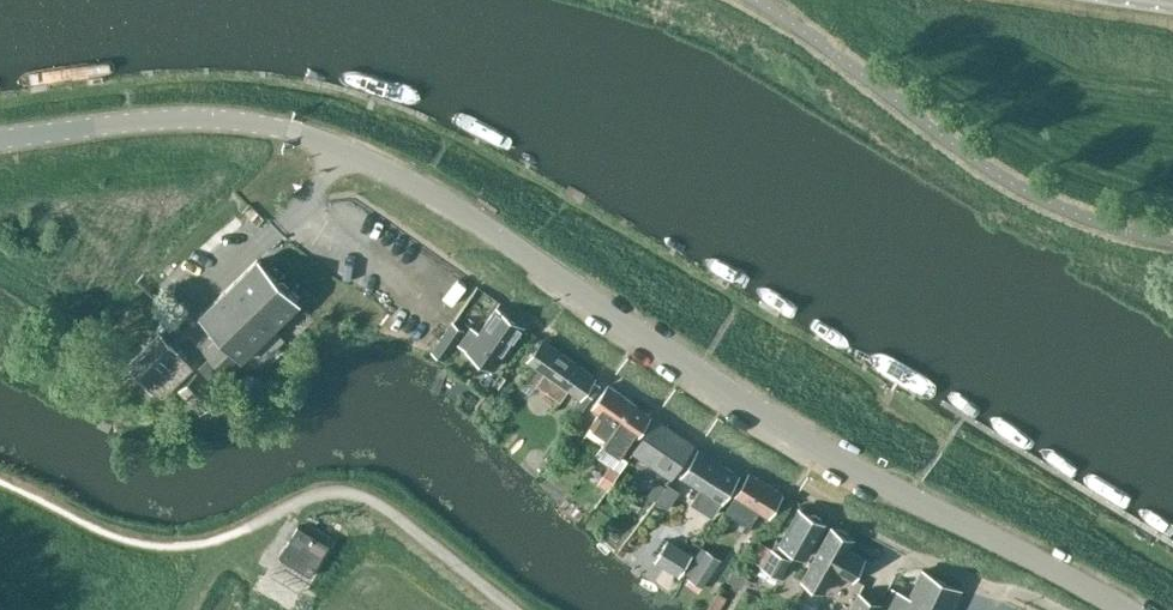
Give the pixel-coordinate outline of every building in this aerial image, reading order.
[(284,339),(274,328),(300,303),(258,260),(201,314),(220,334),(204,348),(210,355),(227,372),(242,357),(242,358),(245,356),(255,366),(284,339)] [(460,343),(459,344),(493,369),(519,331),(506,322),(506,315),(496,307),(479,332),(471,326),(460,343)] [(453,322),(434,351),(444,358),(463,329),(453,322)] [(161,397),(192,368),(160,335),(130,364),(161,397)] [(547,391),(570,359),(544,341),(530,361),(537,367),(521,389),(529,394),(537,384),(547,391)] [(233,378),(227,372),(210,355),(198,365),(219,389),(233,378)] [(570,359),(547,391),(559,401),(569,389),(581,397),(575,406),(583,412),(593,398),(585,392),(596,376),(570,359)] [(197,373),(179,390),(201,413),(219,396),(197,373)] [(632,403),(609,386),(594,407),(602,413),(592,426),(608,437),(632,403)] [(608,437),(596,455),(609,464),(621,471),(628,460),(619,454),(633,434),(637,437),(651,416),(632,403),(608,437)] [(673,478),(695,445),(656,419),(634,452),(673,478)] [(723,502),(740,475),(700,450),(683,477),(701,488),(693,501),(714,514),(722,502),(723,502)] [(609,464),(597,482),(608,490),(621,471),(609,464)] [(768,516),(783,493),(751,473),(737,496),(735,495),(725,511),(749,526),(759,511),(768,516)] [(657,479),(648,495),(657,501),(667,485),(657,479)] [(680,489),(668,482),(667,485),(657,501),(668,508),(680,489)] [(806,557),(825,523),(801,509),(782,541),(777,538),(771,547),(761,564),(763,565),(762,566),(780,576),(786,564),(794,550),(806,557)] [(279,557),(311,576),(329,544),(298,525),(279,557)] [(850,548),(854,540),(832,528),(803,580),(823,592),(836,571),(852,580),(865,557),(850,548)] [(667,540),(655,560),(679,574),(691,554),(667,540)] [(761,564),(771,547),(758,540),(749,557),(761,564)] [(699,591),(721,559),(704,547),(686,572),(691,575),(686,582),(699,591)] [(884,609),(952,609),(961,591),(960,590),(924,571),(910,597),(895,588),(885,607),(884,609)] [(708,609),(720,609),(728,597),(719,591),(708,609)] [(881,603),(859,592),(850,609),(877,609),(881,603)]
